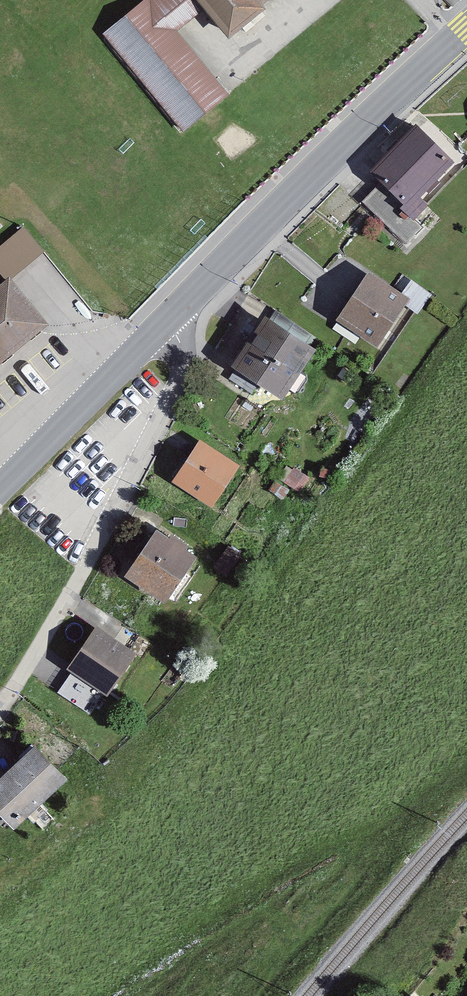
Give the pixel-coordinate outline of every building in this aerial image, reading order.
[(103,45),(184,139),(235,95),(182,34),(210,9),(202,0),(165,0),(161,3),(158,0),(156,0),(103,45)] [(210,9),(234,36),(273,3),(270,0),(202,0),(210,9)] [(423,126),(374,176),(413,214),(462,164),(423,126)] [(0,246),(0,271),(8,281),(44,250),(24,226),(0,246)] [(0,288),(0,369),(47,332),(8,281),(0,288)] [(364,282),(336,320),(376,348),(403,310),(364,282)] [(270,323),(239,368),(289,402),(326,349),(295,328),(289,336),(270,323)] [(206,444),(176,485),(211,511),(242,469),(206,444)] [(159,539),(132,577),(166,601),(193,563),(159,539)] [(224,581),(241,559),(227,549),(210,570),(224,581)] [(101,635),(74,671),(110,698),(137,662),(101,635)] [(0,786),(0,811),(18,829),(66,780),(36,750),(0,786)]
